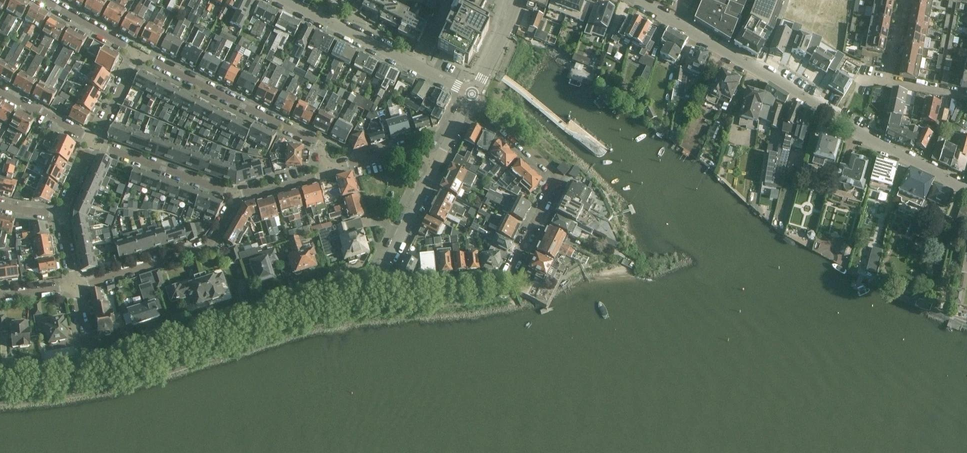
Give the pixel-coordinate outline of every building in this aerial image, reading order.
[(22,1),(21,0),(13,0),(6,11),(10,13),(4,24),(0,31),(0,34),(2,35),(22,1)] [(2,11),(8,0),(0,0),(0,9),(2,11)] [(84,9),(85,10),(85,11),(87,12),(89,12),(91,13),(99,0),(89,0),(84,9)] [(91,13),(94,15),(94,16),(96,17),(98,17),(99,17),(108,1),(107,0),(99,0),(91,13)] [(123,0),(118,0),(115,5),(111,3),(102,19),(103,20),(103,21),(105,23),(107,22),(109,24),(123,0)] [(109,24),(112,25),(113,27),(115,28),(116,27),(117,28),(126,11),(123,9),(128,0),(123,0),(109,24)] [(129,34),(146,2),(143,0),(142,0),(132,16),(129,14),(120,30),(129,34)] [(166,10),(171,13),(176,4),(175,3),(177,0),(172,0),(171,2),(166,10)] [(188,7),(193,10),(198,0),(192,0),(188,7)] [(193,10),(197,12),(202,3),(203,0),(198,0),(193,10)] [(217,20),(221,22),(224,16),(225,17),(228,11),(227,10),(228,8),(232,10),(237,0),(227,0),(217,20)] [(230,23),(242,30),(256,1),(254,0),(237,0),(232,10),(235,12),(230,23)] [(379,0),(367,0),(364,5),(363,5),(362,8),(372,13),(379,0)] [(391,0),(379,0),(372,13),(381,17),(382,18),(389,3),(390,3),(391,0)] [(461,8),(478,17),(479,15),(480,15),(488,0),(450,0),(462,6),(461,8)] [(526,8),(533,11),(535,10),(537,6),(546,9),(549,1),(549,0),(529,0),(526,8)] [(548,9),(566,16),(571,0),(551,0),(548,9)] [(566,16),(583,22),(589,5),(584,3),(585,0),(571,0),(566,16)] [(694,20),(730,42),(730,41),(737,24),(743,10),(747,0),(703,0),(694,20)] [(735,45),(757,58),(772,32),(785,0),(756,0),(749,18),(750,19),(735,45)] [(893,2),(884,0),(874,0),(873,8),(891,12),(893,2)] [(932,9),(933,0),(914,0),(913,6),(932,9)] [(30,5),(22,1),(2,35),(6,37),(18,18),(21,20),(30,5)] [(146,2),(129,34),(136,39),(145,23),(141,21),(151,4),(146,2)] [(260,3),(250,24),(255,26),(251,34),(252,35),(255,37),(270,8),(266,6),(265,5),(263,4),(262,4),(261,3),(260,3)] [(390,26),(399,8),(390,3),(389,3),(382,18),(381,17),(380,20),(390,26)] [(594,7),(584,34),(591,37),(592,35),(603,39),(614,10),(601,5),(600,9),(594,7)] [(930,19),(932,9),(913,6),(911,15),(930,19)] [(23,33),(27,35),(41,11),(33,7),(25,21),(29,23),(23,33)] [(149,24),(140,41),(141,41),(142,43),(144,44),(145,43),(148,45),(165,12),(166,10),(162,8),(153,26),(149,24)] [(270,8),(255,37),(260,39),(267,25),(271,28),(279,12),(278,12),(277,11),(275,10),(274,10),(270,8)] [(409,13),(399,8),(390,26),(399,30),(400,30),(407,15),(408,16),(409,13)] [(478,17),(461,8),(460,8),(455,18),(453,17),(450,23),(449,22),(449,23),(450,23),(445,32),(437,49),(455,57),(453,61),(463,65),(464,62),(468,64),(478,44),(481,45),(489,29),(486,27),(489,22),(478,17)] [(873,8),(871,18),(889,22),(891,12),(873,8)] [(41,11),(27,35),(31,37),(37,28),(40,30),(48,17),(48,15),(41,11)] [(165,12),(148,45),(151,46),(151,48),(153,49),(155,48),(156,49),(164,32),(161,31),(169,14),(165,12)] [(530,17),(529,21),(531,22),(529,28),(537,30),(543,15),(534,12),(532,17),(530,17)] [(276,40),(270,51),(275,54),(277,49),(292,19),(288,17),(287,16),(285,15),(284,15),(283,14),(275,29),(273,33),(278,35),(276,40)] [(417,20),(408,16),(407,15),(400,30),(399,30),(398,33),(408,38),(417,20)] [(928,29),(930,19),(911,15),(909,26),(928,29)] [(632,43),(642,24),(633,19),(633,20),(629,18),(628,17),(627,18),(628,19),(622,28),(618,26),(611,41),(618,45),(621,39),(623,40),(624,38),(632,43)] [(47,35),(40,46),(44,48),(59,23),(56,21),(55,20),(53,19),(52,19),(51,18),(43,33),(47,35)] [(168,36),(160,51),(161,51),(162,53),(164,54),(165,53),(168,55),(181,30),(183,27),(186,21),(181,18),(171,38),(168,36)] [(871,18),(869,28),(887,32),(889,22),(871,18)] [(292,19),(277,49),(282,51),(289,36),(294,38),(301,23),(300,23),(299,22),(297,21),(296,21),(292,19)] [(417,20),(408,38),(418,43),(427,25),(417,20)] [(782,20),(769,54),(770,54),(774,56),(782,59),(782,58),(786,48),(793,50),(801,29),(794,26),(795,25),(782,20)] [(59,23),(44,48),(48,51),(55,39),(58,41),(66,27),(65,26),(65,25),(63,24),(61,24),(59,23)] [(315,29),(305,24),(295,45),(301,47),(295,58),(299,60),(315,29)] [(642,24),(632,43),(640,47),(639,48),(642,50),(639,56),(642,57),(638,63),(643,65),(653,70),(656,60),(648,56),(646,55),(647,52),(649,53),(654,45),(650,43),(655,33),(656,32),(655,32),(654,32),(650,30),(651,29),(642,24)] [(926,39),(928,29),(909,26),(907,36),(926,39)] [(181,30),(168,55),(170,56),(171,57),(173,58),(175,58),(176,59),(183,43),(179,41),(186,28),(183,27),(181,30)] [(65,46),(54,65),(56,66),(59,68),(79,33),(70,28),(70,29),(61,44),(65,46)] [(869,28),(867,38),(886,42),(887,32),(869,28)] [(659,55),(675,64),(680,57),(679,57),(688,40),(668,29),(660,42),(666,45),(659,55)] [(791,54),(792,55),(804,59),(805,56),(811,60),(818,49),(821,41),(812,38),(813,36),(801,31),(801,29),(793,50),(791,54)] [(311,54),(307,64),(311,65),(326,36),(322,34),(321,32),(319,31),(317,32),(316,31),(309,46),(314,49),(311,54)] [(79,33),(59,68),(64,70),(74,52),(78,54),(88,38),(79,33)] [(187,45),(179,60),(180,61),(181,62),(183,63),(184,63),(187,64),(202,35),(198,33),(191,47),(187,45)] [(202,35),(187,64),(190,66),(190,67),(192,68),(194,68),(195,68),(202,53),(198,51),(206,37),(202,35)] [(326,36),(311,65),(315,68),(323,52),(327,55),(335,40),(334,40),(333,39),(331,37),(329,38),(326,36)] [(884,52),(886,42),(867,38),(856,36),(855,40),(862,42),(861,48),(884,52)] [(905,46),(929,50),(930,40),(926,39),(907,36),(905,46)] [(239,37),(235,45),(241,48),(245,40),(239,37)] [(89,39),(83,49),(88,52),(87,53),(98,59),(95,65),(110,74),(111,72),(113,72),(114,69),(114,68),(119,58),(118,55),(94,41),(89,39)] [(809,64),(808,65),(815,69),(815,70),(818,72),(819,71),(826,75),(828,71),(834,75),(844,59),(838,55),(839,54),(821,43),(822,41),(821,41),(818,49),(811,60),(812,60),(809,64)] [(328,77),(327,80),(330,82),(331,81),(348,47),(344,45),(343,44),(341,43),(340,43),(339,42),(331,57),(337,60),(334,60),(331,66),(331,68),(332,69),(328,77)] [(206,55),(198,70),(199,70),(200,72),(202,73),(203,73),(206,74),(220,44),(217,43),(210,57),(206,55)] [(220,44),(206,74),(209,75),(209,77),(211,78),(213,77),(214,78),(221,63),(217,60),(224,46),(220,44)] [(15,55),(1,80),(10,85),(17,71),(21,65),(17,63),(19,58),(25,48),(21,46),(20,45),(15,55)] [(905,46),(903,56),(922,59),(922,60),(927,60),(929,50),(905,46)] [(224,64),(216,79),(217,80),(218,81),(220,82),(221,82),(224,83),(237,58),(238,55),(241,49),(237,47),(228,66),(224,64)] [(348,47),(331,81),(335,83),(341,70),(344,63),(349,66),(357,51),(356,51),(355,50),(353,49),(352,49),(348,47)] [(688,67),(687,71),(691,73),(700,76),(702,72),(703,72),(708,58),(707,58),(708,53),(695,49),(688,67)] [(1,80),(15,55),(10,52),(4,63),(0,61),(0,79),(1,80)] [(354,77),(351,82),(356,85),(369,58),(366,56),(365,55),(363,53),(361,54),(360,53),(353,68),(358,71),(355,78),(354,77)] [(13,87),(21,91),(40,57),(40,56),(37,55),(25,75),(21,73),(13,87)] [(237,58),(224,83),(227,84),(227,86),(229,87),(231,86),(232,87),(239,72),(235,70),(240,60),(242,57),(238,55),(237,58)] [(920,69),(922,60),(922,59),(903,56),(901,66),(920,69)] [(40,57),(21,91),(29,96),(37,82),(32,79),(44,59),(40,57)] [(838,73),(830,89),(846,96),(853,81),(852,80),(860,64),(846,57),(838,74),(838,73)] [(369,58),(356,85),(361,87),(365,78),(366,75),(367,74),(367,75),(371,77),(379,62),(377,62),(377,60),(375,59),(373,60),(369,58)] [(381,82),(374,96),(377,98),(391,69),(387,67),(387,65),(385,64),(383,65),(382,64),(375,79),(381,82)] [(73,65),(71,69),(87,78),(85,83),(101,92),(102,90),(104,91),(106,87),(105,86),(106,83),(79,68),(73,65)] [(81,65),(79,68),(106,83),(107,81),(109,82),(111,78),(109,77),(110,76),(94,67),(92,71),(81,65)] [(32,97),(40,102),(59,68),(56,66),(45,86),(40,83),(32,97)] [(243,74),(235,89),(236,89),(237,91),(239,92),(241,91),(244,93),(256,67),(252,66),(247,76),(243,74)] [(918,80),(920,69),(901,66),(899,76),(918,80)] [(256,67),(244,93),(246,94),(246,95),(248,96),(250,96),(251,96),(259,81),(254,79),(259,69),(256,67)] [(262,84),(254,98),(256,99),(256,100),(258,101),(260,101),(264,103),(281,69),(277,67),(267,86),(262,84)] [(52,90),(63,71),(64,70),(59,68),(40,102),(49,107),(57,93),(52,90)] [(675,81),(670,105),(676,106),(677,99),(679,90),(681,82),(681,83),(683,72),(683,69),(677,68),(674,81),(675,81)] [(281,69),(264,103),(265,104),(264,104),(269,107),(269,106),(271,107),(278,92),(274,90),(284,70),(281,69)] [(391,69),(377,98),(381,99),(384,93),(385,93),(389,86),(393,88),(401,73),(400,73),(399,72),(397,70),(395,71),(391,69)] [(723,95),(732,76),(728,74),(727,71),(724,70),(722,71),(721,71),(719,76),(716,75),(711,86),(709,86),(708,87),(706,89),(706,91),(706,93),(708,94),(706,96),(707,97),(704,104),(704,106),(720,113),(721,109),(724,103),(722,102),(725,96),(723,95)] [(144,91),(151,78),(140,72),(132,87),(143,93),(144,91)] [(681,82),(679,90),(685,91),(686,84),(688,73),(683,72),(681,83),(681,82)] [(397,86),(394,92),(399,94),(401,88),(406,90),(407,88),(410,90),(411,88),(412,89),(416,80),(403,73),(402,74),(397,86)] [(740,79),(732,76),(723,95),(725,96),(722,102),(724,103),(721,109),(726,111),(730,102),(731,103),(733,97),(734,97),(736,93),(736,92),(739,85),(737,85),(740,79)] [(151,78),(144,91),(149,94),(147,99),(150,100),(159,82),(151,78)] [(274,108),(282,112),(294,86),(295,86),(296,82),(293,81),(286,95),(282,93),(274,108)] [(420,108),(421,107),(432,88),(419,81),(410,94),(419,100),(416,105),(420,108)] [(159,82),(150,100),(154,102),(156,98),(162,100),(169,87),(159,82)] [(67,83),(65,87),(96,104),(98,100),(99,101),(102,97),(100,96),(100,95),(85,87),(83,91),(67,83)] [(292,118),(300,122),(318,86),(314,84),(304,105),(300,103),(292,118)] [(758,118),(771,123),(772,114),(770,113),(777,99),(775,98),(779,91),(769,84),(764,93),(766,94),(758,118)] [(294,86),(282,112),(289,116),(297,100),(292,98),(298,87),(295,86),(294,86)] [(318,86),(300,122),(308,126),(316,111),(311,109),(322,88),(318,86)] [(65,87),(62,91),(78,100),(76,105),(91,113),(91,112),(93,113),(95,108),(94,108),(96,104),(65,87)] [(165,107),(168,109),(177,91),(169,87),(162,100),(167,103),(165,107)] [(432,88),(421,107),(426,110),(433,113),(430,119),(433,127),(437,126),(450,102),(451,99),(450,97),(432,88)] [(749,91),(748,91),(739,117),(740,118),(739,126),(746,127),(746,129),(757,131),(758,122),(756,122),(764,95),(754,93),(754,92),(753,91),(750,90),(749,91)] [(892,90),(887,115),(890,116),(901,119),(902,115),(904,105),(909,107),(912,97),(906,96),(907,93),(892,90)] [(179,110),(186,96),(177,91),(168,109),(172,111),(174,107),(179,110)] [(772,114),(771,123),(772,124),(771,127),(778,129),(781,116),(785,105),(789,97),(779,91),(775,98),(777,99),(770,113),(772,114)] [(312,128),(319,132),(337,97),(333,95),(324,113),(320,111),(312,128)] [(57,96),(54,101),(73,111),(69,118),(84,127),(85,125),(87,125),(89,121),(88,120),(90,115),(67,102),(57,96)] [(197,101),(186,96),(179,110),(185,112),(183,117),(186,118),(188,114),(190,115),(197,101)] [(358,108),(362,99),(356,96),(355,98),(350,96),(347,102),(352,104),(355,106),(358,108)] [(340,98),(337,97),(319,132),(326,136),(335,119),(331,117),(340,98)] [(370,113),(373,106),(374,105),(362,99),(358,108),(369,113),(370,113)] [(920,105),(919,109),(938,114),(940,103),(925,99),(924,106),(920,105)] [(191,116),(189,120),(193,122),(195,118),(200,120),(207,106),(197,101),(190,115),(191,116)] [(389,122),(386,123),(390,138),(391,138),(393,139),(396,138),(397,137),(400,136),(392,108),(393,108),(390,101),(388,102),(387,105),(392,121),(389,122)] [(792,142),(801,109),(802,109),(802,108),(792,103),(789,112),(784,125),(782,134),(786,135),(778,166),(775,187),(782,188),(783,182),(792,142)] [(355,106),(352,104),(348,110),(342,122),(338,121),(330,138),(337,141),(355,106)] [(0,118),(0,127),(3,122),(7,125),(15,111),(6,105),(2,112),(3,112),(0,118)] [(207,129),(216,111),(207,106),(200,120),(206,123),(204,127),(207,129)] [(358,108),(355,106),(337,141),(344,145),(353,128),(349,126),(355,114),(358,108)] [(396,107),(393,108),(392,108),(400,136),(404,135),(406,135),(408,135),(409,133),(410,133),(405,117),(400,119),(396,107)] [(935,124),(938,114),(913,108),(911,116),(917,118),(918,113),(922,114),(920,120),(935,124)] [(792,142),(791,147),(802,149),(803,145),(812,114),(806,112),(806,111),(802,109),(792,142)] [(218,129),(225,115),(216,111),(207,129),(210,130),(213,126),(218,129)] [(9,140),(13,142),(27,117),(18,112),(10,127),(8,132),(12,134),(9,140)] [(221,136),(225,137),(234,119),(225,115),(218,129),(223,132),(221,136)] [(423,118),(422,115),(412,118),(414,125),(416,132),(430,128),(427,118),(426,118),(426,117),(423,118)] [(896,142),(900,123),(901,119),(890,116),(887,127),(885,136),(896,142)] [(27,117),(13,142),(16,144),(22,134),(26,136),(34,121),(27,117)] [(230,135),(236,138),(243,124),(234,119),(225,137),(228,139),(230,135)] [(120,143),(124,129),(125,127),(114,123),(107,136),(108,138),(120,143)] [(905,146),(908,130),(909,126),(900,123),(896,142),(905,146)] [(243,124),(236,138),(241,140),(239,145),(243,147),(247,139),(252,128),(251,128),(243,124)] [(247,139),(257,144),(265,129),(254,124),(251,128),(252,128),(247,139)] [(482,130),(472,125),(464,141),(474,146),(482,130)] [(124,129),(120,143),(129,146),(136,128),(131,126),(129,131),(124,129)] [(368,136),(371,145),(385,141),(383,134),(381,127),(371,130),(373,134),(368,136)] [(136,128),(129,146),(139,149),(143,136),(138,134),(140,129),(136,128)] [(356,128),(348,142),(351,143),(353,149),(355,150),(367,146),(363,133),(363,132),(356,128)] [(265,129),(257,144),(269,150),(276,135),(265,129)] [(483,130),(475,147),(479,148),(477,152),(485,156),(486,152),(495,136),(483,130)] [(908,130),(905,146),(912,149),(913,149),(914,143),(916,143),(917,140),(919,132),(908,130)] [(919,130),(919,132),(917,140),(918,140),(915,146),(925,151),(932,136),(919,130)] [(45,141),(44,143),(71,155),(76,145),(54,133),(49,143),(45,141)] [(143,136),(139,149),(148,153),(155,134),(150,133),(148,138),(143,136)] [(155,134),(148,153),(158,156),(162,143),(157,141),(159,136),(155,134)] [(945,144),(939,163),(950,169),(954,155),(960,136),(953,134),(950,146),(945,144)] [(278,136),(274,143),(280,146),(284,139),(278,136)] [(954,155),(966,159),(966,138),(960,136),(954,155)] [(225,137),(221,145),(226,147),(229,140),(228,139),(225,137)] [(834,164),(840,143),(820,137),(813,158),(814,158),(812,164),(823,167),(824,161),(834,164)] [(158,156),(168,160),(173,146),(172,146),(174,141),(169,139),(167,145),(162,143),(158,156)] [(939,163),(945,144),(946,142),(938,139),(931,160),(938,163),(939,163)] [(490,160),(489,161),(495,166),(510,150),(504,145),(504,146),(499,141),(492,149),(494,150),(490,154),(493,157),(490,160)] [(173,146),(168,160),(179,164),(184,150),(178,148),(180,143),(176,142),(174,147),(173,146)] [(71,155),(44,143),(43,146),(52,150),(50,155),(68,163),(71,155)] [(278,149),(276,154),(309,158),(309,152),(307,151),(307,150),(301,150),(301,147),(296,147),(296,146),(294,146),(294,145),(291,143),(288,144),(288,145),(287,145),(286,150),(278,149)] [(184,150),(179,164),(189,167),(195,149),(191,147),(190,152),(184,150)] [(189,167),(198,170),(203,157),(198,155),(199,150),(195,149),(189,167)] [(494,167),(489,173),(494,177),(500,171),(499,170),(504,166),(507,169),(517,159),(516,158),(517,157),(510,150),(495,166),(494,167)] [(41,153),(40,156),(49,161),(46,167),(63,174),(63,172),(65,172),(66,170),(65,168),(67,164),(41,153)] [(457,155),(453,162),(462,167),(463,165),(465,166),(466,163),(471,155),(467,153),(464,159),(457,155)] [(203,157),(198,170),(207,174),(214,155),(209,154),(208,159),(203,157)] [(276,154),(269,154),(272,162),(277,160),(277,164),(285,165),(284,166),(285,166),(288,168),(290,167),(293,167),(293,165),(299,166),(299,163),(305,164),(308,163),(309,158),(276,154)] [(777,156),(769,154),(764,185),(773,186),(777,156)] [(207,174),(216,177),(221,163),(216,162),(218,157),(214,155),(207,174)] [(954,155),(950,169),(960,174),(962,171),(965,172),(966,166),(966,159),(954,155)] [(221,163),(216,177),(226,181),(231,167),(234,158),(230,156),(227,165),(221,163)] [(871,161),(851,156),(848,169),(840,166),(835,183),(843,185),(843,186),(843,187),(843,188),(843,189),(844,190),(845,191),(846,192),(847,192),(848,192),(849,193),(850,192),(851,192),(852,192),(853,191),(853,190),(854,190),(854,189),(855,188),(863,191),(871,161)] [(97,157),(93,166),(107,173),(110,166),(115,168),(117,163),(99,157),(97,157)] [(877,159),(869,187),(870,189),(877,191),(879,190),(890,193),(897,165),(887,162),(884,158),(881,157),(877,159)] [(252,159),(248,160),(253,179),(263,176),(259,162),(253,164),(252,160),(252,159)] [(10,166),(13,167),(15,162),(8,160),(7,166),(5,165),(2,179),(0,178),(0,195),(2,196),(10,166)] [(245,166),(239,168),(243,182),(253,179),(248,160),(244,161),(244,163),(245,166)] [(507,189),(506,191),(511,194),(532,171),(526,166),(527,165),(523,161),(522,162),(520,160),(519,161),(510,171),(508,173),(517,180),(516,181),(515,181),(507,189)] [(450,173),(448,178),(470,189),(471,189),(476,178),(460,170),(462,167),(453,162),(451,165),(448,172),(450,173)] [(804,165),(800,181),(808,183),(812,167),(804,165)] [(15,168),(13,167),(10,166),(2,196),(13,199),(17,182),(11,181),(15,168)] [(93,166),(88,177),(107,186),(109,180),(105,178),(107,173),(93,166)] [(568,171),(562,166),(557,170),(564,176),(568,171)] [(899,193),(896,198),(901,200),(901,201),(901,204),(906,206),(908,205),(908,203),(921,209),(931,186),(933,181),(924,177),(918,174),(909,170),(901,166),(898,178),(904,180),(899,192),(898,192),(898,193),(899,193)] [(34,168),(32,172),(58,184),(60,180),(61,180),(63,177),(62,176),(63,174),(46,167),(44,172),(34,168)] [(243,182),(239,168),(237,169),(231,167),(226,181),(236,184),(243,182)] [(136,192),(143,172),(134,169),(129,184),(134,185),(132,190),(136,192)] [(532,171),(511,194),(517,196),(523,187),(524,188),(530,194),(532,192),(533,191),(536,189),(538,185),(537,185),(542,180),(540,179),(541,178),(540,175),(537,174),(536,175),(532,171)] [(148,190),(153,176),(143,172),(136,192),(140,194),(142,188),(148,190)] [(24,174),(21,179),(54,194),(55,191),(56,192),(59,187),(57,186),(41,178),(39,183),(29,178),(30,176),(24,174)] [(326,181),(320,183),(320,184),(323,193),(339,189),(339,191),(348,188),(347,186),(356,184),(355,180),(355,179),(355,176),(353,175),(353,174),(336,179),(337,183),(328,186),(326,181)] [(155,199),(162,179),(153,176),(148,190),(153,192),(151,197),(155,199)] [(88,177),(84,186),(98,193),(101,186),(106,188),(107,186),(88,177)] [(444,181),(440,188),(442,189),(457,196),(461,189),(469,193),(470,194),(472,190),(471,189),(470,189),(448,178),(446,182),(444,181)] [(21,179),(19,186),(24,188),(25,186),(37,191),(32,201),(46,203),(48,203),(50,202),(51,200),(54,194),(21,179)] [(166,197),(172,182),(162,179),(155,199),(159,200),(161,195),(166,197)] [(174,206),(181,186),(172,182),(166,197),(172,199),(170,204),(174,206)] [(567,189),(562,199),(588,212),(591,206),(586,204),(592,193),(587,191),(583,189),(582,185),(577,186),(570,183),(570,184),(568,183),(565,189),(567,189)] [(339,189),(323,193),(324,197),(329,196),(329,197),(334,195),(340,193),(342,198),(358,193),(358,191),(359,190),(358,188),(357,187),(356,184),(347,186),(348,188),(339,191),(339,189)] [(318,185),(310,187),(318,217),(322,216),(321,211),(325,210),(324,205),(318,185)] [(84,186),(80,196),(98,204),(101,198),(96,196),(98,193),(84,186)] [(185,204),(190,189),(181,186),(174,206),(178,207),(179,202),(185,204)] [(310,187),(301,190),(307,210),(311,208),(314,218),(318,217),(310,187)] [(945,192),(934,187),(927,202),(938,207),(936,210),(936,211),(934,216),(942,219),(945,214),(950,204),(948,204),(952,195),(951,195),(951,193),(947,191),(945,192)] [(191,218),(194,209),(200,192),(190,189),(185,204),(190,206),(188,211),(187,216),(191,218)] [(489,190),(487,194),(501,201),(526,214),(528,211),(529,211),(531,208),(530,206),(531,206),(511,196),(508,200),(503,197),(489,190)] [(287,194),(295,222),(300,220),(297,210),(303,208),(298,191),(287,194)] [(205,213),(211,196),(200,192),(194,209),(205,213)] [(438,192),(436,196),(438,197),(437,200),(464,213),(465,210),(453,204),(455,200),(440,192),(440,193),(438,192)] [(290,223),(295,222),(287,194),(276,197),(281,214),(282,214),(283,217),(284,218),(285,219),(287,219),(288,218),(290,223)] [(487,194),(485,198),(505,208),(503,212),(522,222),(523,221),(525,220),(526,218),(525,216),(526,214),(501,201),(487,194)] [(97,206),(98,204),(80,196),(76,205),(95,213),(95,211),(90,209),(93,204),(97,206)] [(211,196),(205,213),(216,217),(225,201),(211,196)] [(345,205),(334,208),(336,214),(362,206),(361,203),(362,201),(361,199),(360,198),(359,196),(343,201),(345,205)] [(273,198),(265,200),(272,228),(274,235),(274,236),(279,234),(278,228),(276,228),(274,219),(278,217),(273,198)] [(436,199),(432,207),(433,207),(454,218),(456,214),(462,217),(464,213),(437,200),(436,199)] [(562,199),(555,212),(573,221),(587,227),(595,219),(588,212),(562,199)] [(265,200),(256,203),(262,222),(265,221),(268,231),(270,237),(274,235),(272,228),(265,200)] [(244,205),(237,216),(248,222),(249,220),(251,221),(252,219),(258,217),(254,202),(244,205)] [(76,205),(73,212),(74,212),(73,218),(87,219),(87,218),(88,214),(93,216),(95,213),(76,205)] [(336,214),(329,216),(330,221),(341,218),(342,222),(349,220),(365,216),(364,214),(365,213),(364,210),(363,209),(362,206),(336,214)] [(430,209),(427,213),(429,214),(429,215),(444,222),(446,219),(458,225),(460,221),(454,218),(433,207),(432,209),(430,209)] [(479,210),(478,213),(487,218),(517,233),(518,231),(520,230),(521,228),(520,226),(521,225),(505,217),(503,222),(479,210)] [(553,218),(549,224),(551,225),(550,227),(575,238),(578,239),(582,231),(591,236),(593,231),(574,223),(574,224),(557,215),(555,219),(553,218)] [(244,228),(248,222),(237,216),(230,228),(244,236),(247,230),(244,228)] [(0,237),(0,250),(5,250),(6,246),(4,245),(7,234),(11,235),(15,219),(5,217),(0,237)] [(424,224),(419,234),(425,237),(428,231),(436,235),(442,225),(428,217),(427,219),(425,220),(424,222),(424,224)] [(74,231),(88,229),(92,228),(91,223),(86,224),(87,219),(73,218),(73,221),(72,221),(74,231)] [(487,218),(486,222),(499,228),(497,233),(513,241),(515,240),(516,237),(515,236),(517,233),(487,218)] [(171,232),(164,234),(167,244),(168,243),(171,245),(174,244),(175,241),(186,238),(184,231),(183,228),(177,230),(174,219),(168,221),(171,232)] [(47,223),(29,221),(28,224),(30,231),(22,232),(20,225),(15,224),(14,225),(16,241),(20,240),(49,235),(47,223)] [(322,231),(318,232),(319,237),(325,257),(334,255),(333,252),(335,251),(332,242),(331,243),(330,243),(329,239),(339,236),(339,238),(342,248),(343,251),(342,252),(344,260),(348,259),(349,263),(357,261),(357,259),(356,257),(367,254),(365,247),(365,246),(368,245),(366,238),(363,238),(361,233),(357,234),(356,231),(351,233),(349,223),(332,228),(322,231)] [(473,224),(470,228),(493,240),(491,244),(507,252),(509,249),(510,249),(512,245),(511,245),(512,243),(486,230),(473,224)] [(187,231),(184,231),(186,238),(189,237),(190,242),(198,239),(194,225),(186,227),(187,231)] [(152,228),(158,247),(167,244),(164,234),(163,230),(158,231),(156,227),(152,228)] [(144,236),(148,250),(158,247),(152,228),(148,230),(149,234),(144,236)] [(244,236),(230,228),(223,241),(231,245),(234,246),(237,240),(240,242),(244,236)] [(76,241),(95,237),(94,233),(89,234),(88,229),(74,231),(76,241)] [(546,235),(544,240),(572,254),(573,251),(568,249),(569,247),(562,244),(566,237),(549,229),(549,230),(547,229),(545,234),(546,235)] [(133,234),(138,253),(148,250),(144,236),(138,238),(137,233),(133,234)] [(130,240),(124,242),(129,256),(138,253),(133,234),(128,235),(130,240)] [(20,240),(16,241),(17,254),(51,247),(51,244),(53,244),(51,238),(50,238),(49,237),(33,241),(34,246),(22,248),(20,240)] [(77,250),(91,248),(90,242),(95,241),(95,237),(76,241),(77,250)] [(299,237),(293,238),(304,271),(309,270),(311,271),(315,270),(316,268),(316,267),(313,258),(315,257),(313,250),(311,250),(311,249),(310,245),(302,247),(300,242),(299,237)] [(293,255),(288,257),(294,274),(295,275),(296,276),(300,275),(301,273),(301,272),(304,271),(293,238),(290,239),(289,240),(293,255)] [(117,239),(113,240),(119,259),(129,256),(124,242),(119,244),(117,239)] [(539,245),(537,250),(538,250),(537,252),(554,260),(557,254),(564,257),(565,255),(570,258),(572,254),(544,240),(541,245),(539,245)] [(458,244),(452,244),(452,248),(454,272),(458,272),(459,274),(463,273),(463,271),(467,271),(465,253),(459,254),(458,244)] [(237,246),(229,249),(234,264),(241,262),(239,255),(237,246)] [(487,255),(480,256),(481,269),(484,269),(486,271),(492,270),(492,268),(499,268),(501,265),(500,260),(501,258),(505,260),(507,254),(506,254),(496,249),(491,246),(489,251),(487,251),(487,255)] [(51,247),(17,254),(19,266),(25,264),(23,257),(33,255),(34,260),(53,257),(53,256),(55,256),(54,250),(52,250),(51,247)] [(91,248),(77,250),(79,260),(96,257),(98,257),(97,252),(92,253),(91,248)] [(259,248),(239,255),(241,262),(243,267),(251,265),(257,284),(273,279),(269,265),(277,263),(273,251),(257,256),(256,253),(260,252),(259,248)] [(450,249),(437,251),(437,255),(439,274),(444,273),(446,275),(449,275),(450,272),(453,272),(451,254),(450,249)] [(427,256),(419,257),(420,264),(421,274),(421,276),(423,275),(424,277),(429,277),(430,275),(435,274),(433,255),(432,250),(427,250),(427,256)] [(472,254),(466,254),(468,271),(469,271),(469,272),(474,272),(474,270),(480,270),(478,253),(478,250),(472,251),(472,254)] [(8,253),(3,253),(7,279),(11,278),(12,280),(18,279),(17,278),(19,277),(17,263),(10,263),(8,253)] [(530,267),(529,269),(531,270),(532,271),(535,272),(538,273),(535,278),(543,281),(550,267),(558,270),(560,265),(546,257),(544,260),(536,256),(533,262),(532,262),(530,263),(529,265),(530,267)] [(96,257),(79,260),(82,272),(82,273),(87,272),(88,271),(98,269),(96,257)] [(405,257),(399,270),(399,273),(404,275),(406,274),(411,276),(415,278),(420,276),(421,274),(420,264),(418,263),(405,257)] [(25,264),(19,266),(21,274),(27,273),(27,271),(39,268),(40,275),(42,274),(42,276),(48,275),(48,273),(56,272),(56,271),(58,270),(56,264),(54,264),(54,259),(53,259),(37,262),(25,264)] [(198,271),(195,260),(189,261),(192,273),(198,271)] [(163,285),(159,271),(152,273),(157,287),(163,285)] [(145,306),(141,307),(146,322),(159,318),(157,309),(160,308),(158,301),(157,302),(156,301),(151,285),(154,283),(151,273),(140,277),(143,286),(139,287),(145,306)] [(205,273),(200,275),(208,300),(212,299),(212,301),(219,299),(218,297),(224,295),(220,285),(225,283),(223,274),(207,279),(205,273)] [(180,285),(166,289),(171,303),(185,299),(184,297),(188,295),(191,306),(196,304),(196,306),(203,304),(202,302),(208,300),(200,275),(193,277),(195,283),(181,287),(180,285)] [(99,290),(92,291),(92,292),(97,320),(95,320),(96,326),(98,326),(99,334),(104,333),(105,335),(110,335),(111,332),(113,332),(111,323),(114,323),(112,314),(109,314),(107,304),(101,305),(99,290)] [(136,307),(127,310),(130,318),(133,326),(146,322),(141,307),(137,308),(136,307)] [(4,316),(0,317),(0,333),(11,332),(13,348),(30,346),(29,329),(28,329),(27,323),(5,325),(4,316)] [(47,328),(46,328),(49,344),(51,343),(52,345),(56,344),(57,342),(67,341),(66,338),(67,337),(67,333),(65,332),(63,319),(51,321),(51,323),(46,324),(47,328)]
